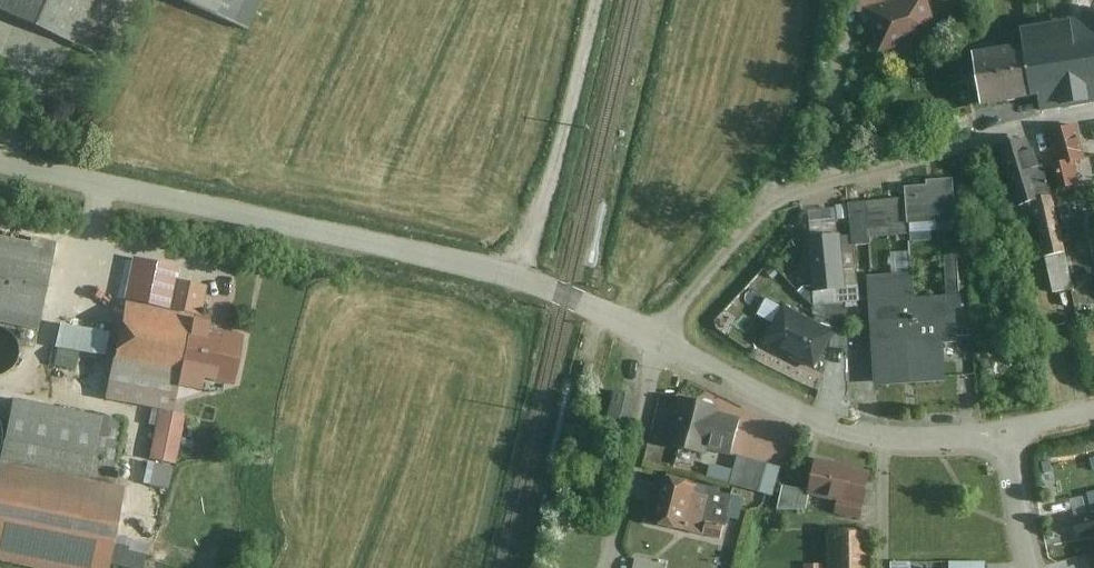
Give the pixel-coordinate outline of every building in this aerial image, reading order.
[(95,54),(119,0),(0,0),(0,11),(95,54)] [(250,30),(263,0),(178,0),(250,30)] [(865,11),(879,56),(943,36),(931,0),(901,0),(865,11)] [(1048,19),(1093,11),(1093,0),(1045,0),(1048,19)] [(968,51),(977,107),(1037,98),(1039,112),(1093,104),(1093,28),(1080,30),(1079,21),(1021,30),(1023,42),(968,51)] [(1078,124),(1048,132),(1056,164),(1048,165),(1055,191),(1079,185),(1073,163),(1087,160),(1078,124)] [(1040,150),(1024,154),(1020,139),(998,145),(1015,210),(1033,205),(1053,200),(1040,150)] [(930,186),(907,186),(908,226),(959,225),(958,177),(929,178),(930,186)] [(1053,200),(1033,205),(1058,298),(1078,292),(1053,200)] [(850,235),(809,238),(812,290),(853,288),(850,235)] [(0,236),(0,322),(39,328),(52,244),(0,236)] [(133,258),(105,400),(159,410),(149,460),(177,465),(187,416),(174,414),(179,388),(197,392),(199,380),(231,386),(240,340),(208,333),(217,288),(175,280),(178,267),(133,258)] [(916,273),(868,276),(875,386),(948,381),(947,364),(974,362),(972,336),(960,336),(958,293),(918,295),(916,273)] [(838,333),(769,298),(759,319),(773,326),(764,344),(817,372),(838,333)] [(110,334),(60,324),(56,348),(79,353),(72,391),(98,396),(110,334)] [(6,376),(15,369),(20,360),(21,350),(19,341),(13,333),(5,328),(0,327),(0,377),(6,376)] [(641,421),(650,395),(627,388),(619,414),(641,421)] [(718,406),(680,396),(667,447),(708,458),(711,448),(733,454),(741,422),(715,415),(718,406)] [(12,399),(1,459),(117,480),(128,420),(12,399)] [(783,468),(739,456),(732,484),(776,496),(783,468)] [(0,469),(0,564),(22,567),(108,567),(123,487),(1,464),(0,469)] [(870,475),(817,465),(812,490),(811,495),(865,505),(870,475)] [(747,497),(659,475),(647,524),(722,542),(727,520),(740,523),(747,497)] [(812,490),(784,486),(776,511),(808,511),(812,490)] [(1049,521),(1055,547),(1093,538),(1093,510),(1049,521)] [(830,531),(829,567),(869,567),(869,532),(830,531)] [(635,560),(634,567),(666,567),(667,565),(635,560)]
